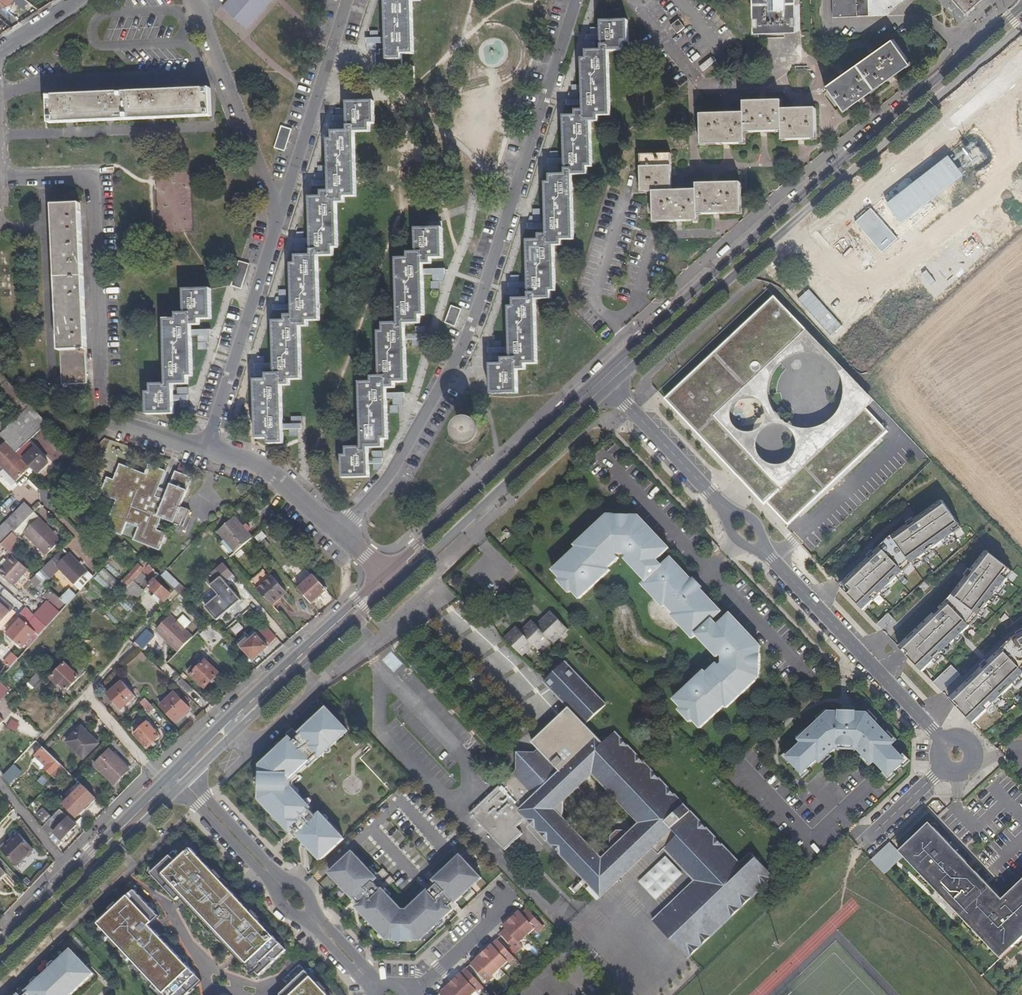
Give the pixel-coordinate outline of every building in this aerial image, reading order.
[(248,28),(272,0),(228,0),(221,8),(228,14),(226,16),(231,21),(235,16),(248,28)] [(384,38),(384,43),(384,50),(384,59),(401,59),(401,53),(413,53),(413,0),(385,0),(384,38)] [(758,30),(801,29),(800,0),(757,0),(758,30)] [(833,18),(857,17),(856,0),(832,0),(833,18)] [(857,17),(868,16),(867,0),(856,0),(857,17)] [(868,16),(885,16),(905,0),(867,0),(868,16)] [(965,18),(986,0),(950,0),(965,18)] [(679,20),(671,26),(678,34),(685,28),(679,20)] [(627,22),(602,22),(602,27),(602,35),(602,40),(602,52),(588,51),(587,60),(582,60),(583,101),(583,106),(583,111),(576,111),(576,117),(564,118),(565,159),(565,164),(566,175),(550,176),(551,183),(546,183),(547,224),(547,229),(547,235),(539,235),(540,240),(528,240),(529,282),(529,287),(530,298),(514,299),(514,306),(510,306),(511,347),(511,352),(511,357),(503,357),(503,363),(491,363),(492,392),(518,392),(517,369),(525,369),(525,363),(536,363),(535,298),(550,297),(550,289),(555,289),(554,244),(562,244),(562,239),(574,238),(572,175),(586,174),(586,166),(591,166),(591,120),(598,120),(598,115),(610,114),(608,51),(623,51),(623,43),(628,43),(627,22)] [(596,40),(602,40),(602,35),(598,35),(598,28),(591,28),(591,35),(588,35),(586,41),(586,48),(596,48),(596,40)] [(384,43),(384,38),(378,39),(378,31),(370,31),(370,39),(366,39),(366,52),(376,51),(375,44),(384,43)] [(893,38),(828,84),(847,109),(911,63),(893,38)] [(384,59),(384,50),(379,50),(379,54),(375,55),(375,79),(388,78),(388,74),(398,74),(398,78),(415,81),(413,66),(402,66),(401,59),(384,59)] [(211,86),(49,93),(50,121),(212,114),(211,86)] [(568,106),(583,106),(583,101),(578,101),(578,94),(579,94),(579,86),(572,86),(572,94),(569,94),(568,101),(568,106)] [(374,123),(374,102),(348,103),(348,116),(348,121),(348,131),(334,132),(334,139),(329,139),(330,182),(330,187),(330,192),(323,192),(323,198),(311,198),(312,239),(312,244),(312,255),(296,255),(296,263),(292,263),(293,303),(293,308),(293,314),(285,315),(285,320),(273,320),(274,362),(274,368),(275,373),(267,373),(267,379),(256,379),(257,438),(268,438),(269,443),(282,443),(282,428),(282,423),(281,384),(289,383),(288,378),(300,378),(299,326),(307,326),(306,320),(319,319),(318,255),(333,255),(333,247),(338,247),(337,202),(345,202),(345,196),(357,196),(355,132),(370,132),(370,124),(374,123)] [(784,105),(746,105),(746,117),(703,117),(703,148),(746,147),(746,136),(783,135),(783,144),(817,144),(817,113),(784,113),(784,105)] [(345,121),(348,121),(348,116),(345,116),(345,109),(337,109),(337,116),(334,116),(335,129),(345,128),(345,121)] [(284,126),(282,126),(275,147),(278,148),(285,150),(292,129),(284,126)] [(559,164),(565,164),(565,159),(559,159),(559,152),(551,152),(549,159),(549,172),(559,172),(559,164)] [(671,155),(640,155),(640,195),(653,195),(653,225),(697,225),(697,218),(739,219),(739,192),(696,192),(696,197),(671,197),(671,155)] [(879,202),(855,222),(881,253),(935,207),(931,202),(963,175),(948,156),(914,184),(908,177),(879,202)] [(315,188),(330,187),(330,182),(325,182),(324,175),(325,175),(325,167),(318,168),(318,175),(315,183),(315,188)] [(84,351),(79,205),(53,206),(56,351),(58,351),(58,385),(83,384),(83,351),(84,351)] [(547,229),(547,224),(540,224),(540,209),(534,209),(534,217),(532,217),(529,225),(529,230),(547,229)] [(443,256),(443,228),(442,228),(429,228),(416,228),(416,250),(409,251),(408,257),(397,257),(398,322),(383,322),(383,330),(379,330),(380,375),(372,375),(372,381),(361,381),(362,446),(347,447),(347,454),(344,455),(344,476),(369,476),(369,464),(369,459),(369,447),(384,446),(384,440),(389,440),(389,414),(388,399),(388,394),(388,389),(395,389),(396,381),(407,380),(406,340),(406,339),(406,334),(406,321),(420,321),(420,314),(425,314),(423,274),(423,270),(423,262),(431,262),(431,257),(443,256)] [(306,245),(312,244),(312,239),(305,240),(304,233),(299,233),(296,240),(296,252),(306,251),(306,245)] [(250,263),(240,260),(232,285),(242,288),(250,263)] [(446,269),(423,270),(423,274),(432,274),(433,281),(431,281),(431,289),(440,289),(439,282),(443,282),(446,274),(446,269)] [(529,287),(529,282),(520,282),(520,275),(512,275),(510,282),(511,295),(521,295),(520,287),(529,287)] [(211,289),(185,289),(185,314),(179,314),(179,319),(167,319),(167,384),(152,384),(152,392),(148,392),(148,414),(174,414),(174,401),(174,396),(174,385),(189,385),(189,375),(194,375),(193,335),(193,330),(193,324),(200,323),(200,319),(211,319),(211,289)] [(276,308),(293,308),(293,303),(285,303),(285,297),(286,297),(286,289),(280,289),(280,297),(278,297),(275,303),(276,308)] [(806,331),(773,296),(661,397),(734,475),(741,469),(764,494),(761,497),(786,524),(887,431),(861,405),(779,480),(716,412),(806,331)] [(451,306),(446,321),(451,323),(456,325),(461,310),(457,308),(451,306)] [(415,334),(406,334),(406,339),(413,339),(413,346),(421,346),(420,338),(425,338),(425,326),(415,326),(415,334)] [(193,330),(193,335),(200,335),(201,350),(208,350),(208,342),(210,342),(210,335),(211,335),(211,330),(193,330)] [(716,412),(779,480),(861,405),(870,398),(806,331),(716,412)] [(500,352),(511,352),(511,347),(503,347),(502,339),(495,340),(495,347),(490,347),(490,360),(500,359),(500,352)] [(265,368),(274,368),(274,362),(265,363),(265,355),(259,355),(255,368),(255,376),(265,376),(265,368)] [(174,396),(174,401),(181,401),(181,409),(188,409),(188,389),(178,389),(178,396),(174,396)] [(388,394),(388,399),(394,399),(394,406),(392,406),(392,414),(399,414),(399,406),(404,406),(403,399),(406,399),(406,394),(388,394)] [(30,442),(49,422),(32,404),(24,413),(2,436),(6,440),(7,441),(32,467),(39,474),(49,463),(30,442)] [(0,434),(10,425),(0,414),(0,434)] [(282,423),(282,428),(289,428),(290,436),(296,436),(296,428),(299,428),(299,416),(291,416),(291,423),(282,423)] [(469,426),(466,426),(464,427),(462,429),(461,434),(463,437),(466,439),(468,440),(472,439),(475,436),(475,432),(474,429),(472,426),(469,426)] [(32,467),(7,441),(0,448),(0,463),(18,481),(32,467)] [(369,459),(369,464),(374,464),(374,472),(379,472),(383,464),(383,450),(373,450),(373,459),(369,459)] [(105,488),(116,493),(120,497),(108,522),(124,530),(130,517),(141,523),(135,535),(161,548),(169,532),(159,527),(165,515),(180,522),(187,508),(180,504),(190,476),(173,470),(166,491),(158,488),(163,472),(147,465),(143,475),(117,464),(105,488)] [(741,469),(734,475),(758,500),(761,497),(764,494),(741,469)] [(34,475),(28,480),(36,490),(42,484),(34,475)] [(889,535),(842,579),(851,588),(847,591),(862,607),(910,562),(961,527),(942,499),(889,535)] [(16,530),(35,512),(27,503),(7,521),(16,530)] [(230,558),(253,537),(235,516),(218,531),(225,539),(218,544),(230,558)] [(624,558),(646,580),(642,584),(663,607),(665,604),(674,613),(671,615),(692,638),(696,634),(717,657),(720,654),(722,656),(722,664),(720,666),(717,663),(706,673),(704,671),(674,699),(682,708),(680,710),(691,722),(693,720),(701,728),(725,706),(727,708),(756,681),(754,680),(755,670),(760,670),(760,655),(755,654),(755,644),(757,643),(730,614),(717,626),(712,620),(721,612),(700,590),(699,589),(697,592),(689,583),(691,581),(691,580),(670,558),(661,567),(656,561),(668,549),(641,521),(640,522),(630,522),(630,516),(615,516),(614,521),(604,520),(603,519),(574,545),(576,548),(552,570),(560,579),(558,581),(569,593),(571,591),(579,599),(609,571),(607,568),(618,558),(616,556),(618,554),(625,554),(627,556),(624,558)] [(62,541),(40,517),(25,532),(46,555),(62,541)] [(259,543),(267,537),(263,531),(255,537),(259,543)] [(50,563),(55,567),(58,565),(75,584),(89,572),(71,552),(68,556),(63,551),(50,563)] [(949,597),(899,644),(910,655),(908,657),(921,670),(973,621),(1012,572),(986,551),(951,594),(949,597)] [(0,569),(0,574),(19,590),(32,575),(12,556),(0,569)] [(142,570),(149,564),(145,560),(141,565),(139,562),(118,584),(124,590),(129,584),(133,580),(142,570)] [(225,563),(205,577),(212,587),(199,597),(215,619),(241,600),(227,581),(235,576),(225,563)] [(159,574),(149,564),(142,570),(148,575),(153,581),(159,574)] [(112,586),(117,582),(105,569),(100,573),(112,586)] [(148,575),(142,570),(133,580),(138,585),(148,575)] [(161,576),(159,574),(153,581),(148,586),(154,592),(150,596),(158,604),(162,600),(164,601),(175,590),(161,576)] [(327,589),(313,574),(299,588),(312,603),(327,589)] [(273,575),(258,589),(273,605),(288,592),(273,575)] [(702,588),(693,579),(691,580),(691,581),(689,583),(697,592),(699,589),(700,590),(702,588)] [(839,582),(847,591),(851,588),(842,579),(839,582)] [(138,585),(133,580),(129,584),(136,591),(141,587),(138,585)] [(176,588),(184,598),(189,594),(181,583),(176,588)] [(0,595),(0,626),(15,608),(0,595)] [(53,619),(68,604),(60,597),(46,612),(53,619)] [(236,612),(246,605),(242,600),(232,607),(236,612)] [(500,635),(518,654),(531,643),(535,647),(548,636),(552,640),(565,627),(546,607),(533,620),(529,616),(517,627),(513,622),(500,635)] [(35,631),(39,635),(48,624),(41,618),(29,608),(20,618),(35,631)] [(48,624),(53,619),(46,612),(41,618),(48,624)] [(877,623),(882,629),(894,618),(888,612),(877,623)] [(178,651),(193,636),(170,615),(156,629),(178,651)] [(23,645),(35,631),(20,618),(8,632),(23,645)] [(231,630),(238,635),(244,628),(237,622),(231,630)] [(219,634),(209,625),(199,635),(212,648),(218,642),(215,638),(219,634)] [(150,635),(145,630),(135,641),(140,645),(150,635)] [(948,697),(972,721),(1021,674),(1021,631),(1012,637),(948,697)] [(268,646),(256,635),(242,648),(253,660),(268,646)] [(903,652),(908,657),(910,655),(899,644),(897,646),(903,652)] [(3,661),(10,668),(18,658),(12,652),(3,661)] [(87,670),(73,656),(52,677),(58,684),(61,682),(68,689),(87,670)] [(220,673),(206,659),(201,664),(197,661),(188,670),(205,687),(220,673)] [(667,838),(660,845),(693,880),(683,890),(680,888),(648,920),(684,957),(769,875),(747,851),(736,863),(610,731),(598,742),(582,724),(601,704),(560,662),(540,682),(570,713),(567,716),(564,713),(551,726),(554,729),(550,733),(542,726),(528,741),(535,748),(528,754),(513,753),(512,768),(493,788),(495,791),(490,797),(487,794),(467,814),(503,851),(519,835),(512,828),(523,818),(598,894),(648,846),(662,833),(667,838)] [(933,682),(941,691),(960,674),(950,664),(933,682)] [(35,687),(39,681),(34,676),(29,682),(35,687)] [(48,681),(44,676),(39,681),(35,687),(39,691),(48,681)] [(135,695),(122,680),(108,694),(121,708),(135,695)] [(0,683),(0,697),(2,699),(9,690),(0,683)] [(190,708),(175,692),(161,705),(176,722),(190,708)] [(152,704),(145,697),(142,701),(149,708),(152,704)] [(347,728),(327,708),(301,732),(303,734),(294,742),(290,738),(274,753),(276,756),(262,769),(261,794),(276,810),(273,813),(291,832),(296,827),(302,832),(299,835),(312,849),(314,847),(325,858),(346,839),(321,813),(317,817),(310,809),(311,807),(291,786),(291,780),(318,754),(321,757),(338,741),(335,738),(347,728)] [(336,716),(348,727),(354,720),(343,709),(336,716)] [(801,742),(787,757),(802,773),(817,759),(821,755),(824,758),(834,748),(839,744),(852,744),(857,749),(867,759),(870,756),(874,761),(889,776),(905,760),(890,745),(886,741),(889,738),(869,717),(866,721),(858,713),(834,712),(827,719),(823,715),(803,735),(806,738),(801,742)] [(160,736),(146,722),(135,734),(149,748),(160,736)] [(99,742),(82,726),(67,741),(85,758),(99,742)] [(290,738),(294,742),(301,735),(293,728),(287,734),(290,738)] [(335,738),(338,741),(349,731),(347,728),(335,738)] [(45,747),(42,744),(37,749),(39,751),(36,754),(47,765),(46,767),(57,777),(66,768),(45,747)] [(130,770),(110,751),(96,766),(116,784),(130,770)] [(262,764),(262,769),(276,756),(274,753),(262,764)] [(23,771),(15,764),(4,776),(10,784),(23,771)] [(66,768),(57,777),(54,780),(58,784),(70,771),(66,768)] [(38,780),(42,786),(49,781),(45,775),(38,780)] [(77,816),(96,797),(83,785),(65,804),(77,816)] [(261,799),(273,813),(276,810),(261,794),(261,799)] [(43,822),(50,814),(42,808),(36,816),(43,822)] [(42,829),(56,847),(63,840),(65,842),(75,832),(73,830),(77,825),(61,810),(44,827),(42,829)] [(927,822),(897,849),(890,842),(871,860),(885,874),(902,857),(1003,960),(1021,942),(1021,877),(1001,897),(927,822)] [(291,832),(296,837),(299,835),(302,832),(296,827),(291,832)] [(653,852),(660,845),(667,838),(662,833),(648,846),(653,852)] [(33,850),(19,834),(2,850),(16,866),(33,850)] [(312,849),(323,860),(325,858),(314,847),(312,849)] [(175,852),(151,874),(177,901),(183,895),(260,976),(287,950),(192,848),(182,858),(175,852)] [(354,852),(333,871),(344,882),(342,884),(356,900),(358,898),(363,903),(358,907),(377,927),(380,925),(394,940),(417,940),(432,926),(435,929),(454,910),(450,905),(455,901),(457,903),(472,888),(470,886),(481,875),(462,855),(438,878),(431,871),(426,876),(436,886),(434,889),(423,878),(419,882),(428,891),(412,907),(413,908),(409,911),(403,911),(400,908),(401,907),(385,890),(396,880),(392,876),(382,886),(379,883),(389,873),(384,868),(377,876),(354,852)] [(333,871),(331,873),(342,884),(344,882),(333,871)] [(470,886),(472,888),(483,878),(481,875),(470,886)] [(135,891),(99,925),(165,994),(189,994),(203,982),(150,926),(160,917),(135,891)] [(354,902),(358,907),(363,903),(358,898),(356,900),(354,902)] [(450,905),(454,910),(459,905),(457,903),(455,901),(450,905)] [(537,929),(541,933),(546,927),(529,909),(524,914),(522,912),(519,915),(518,914),(508,923),(509,924),(506,927),(507,929),(502,934),(503,935),(520,953),(526,947),(522,944),(537,929)] [(377,927),(389,940),(394,940),(380,925),(377,927)] [(432,926),(417,940),(422,940),(435,929),(432,926)] [(516,958),(499,940),(472,965),(490,983),(495,978),(494,977),(510,962),(511,963),(516,958)] [(71,951),(61,960),(64,964),(75,955),(71,951)] [(75,955),(64,964),(61,960),(27,992),(25,990),(19,994),(72,994),(93,975),(75,955)] [(301,965),(285,980),(290,986),(281,994),(329,994),(301,965)] [(468,969),(441,994),(442,994),(475,994),(479,991),(480,992),(485,987),(468,969)]
